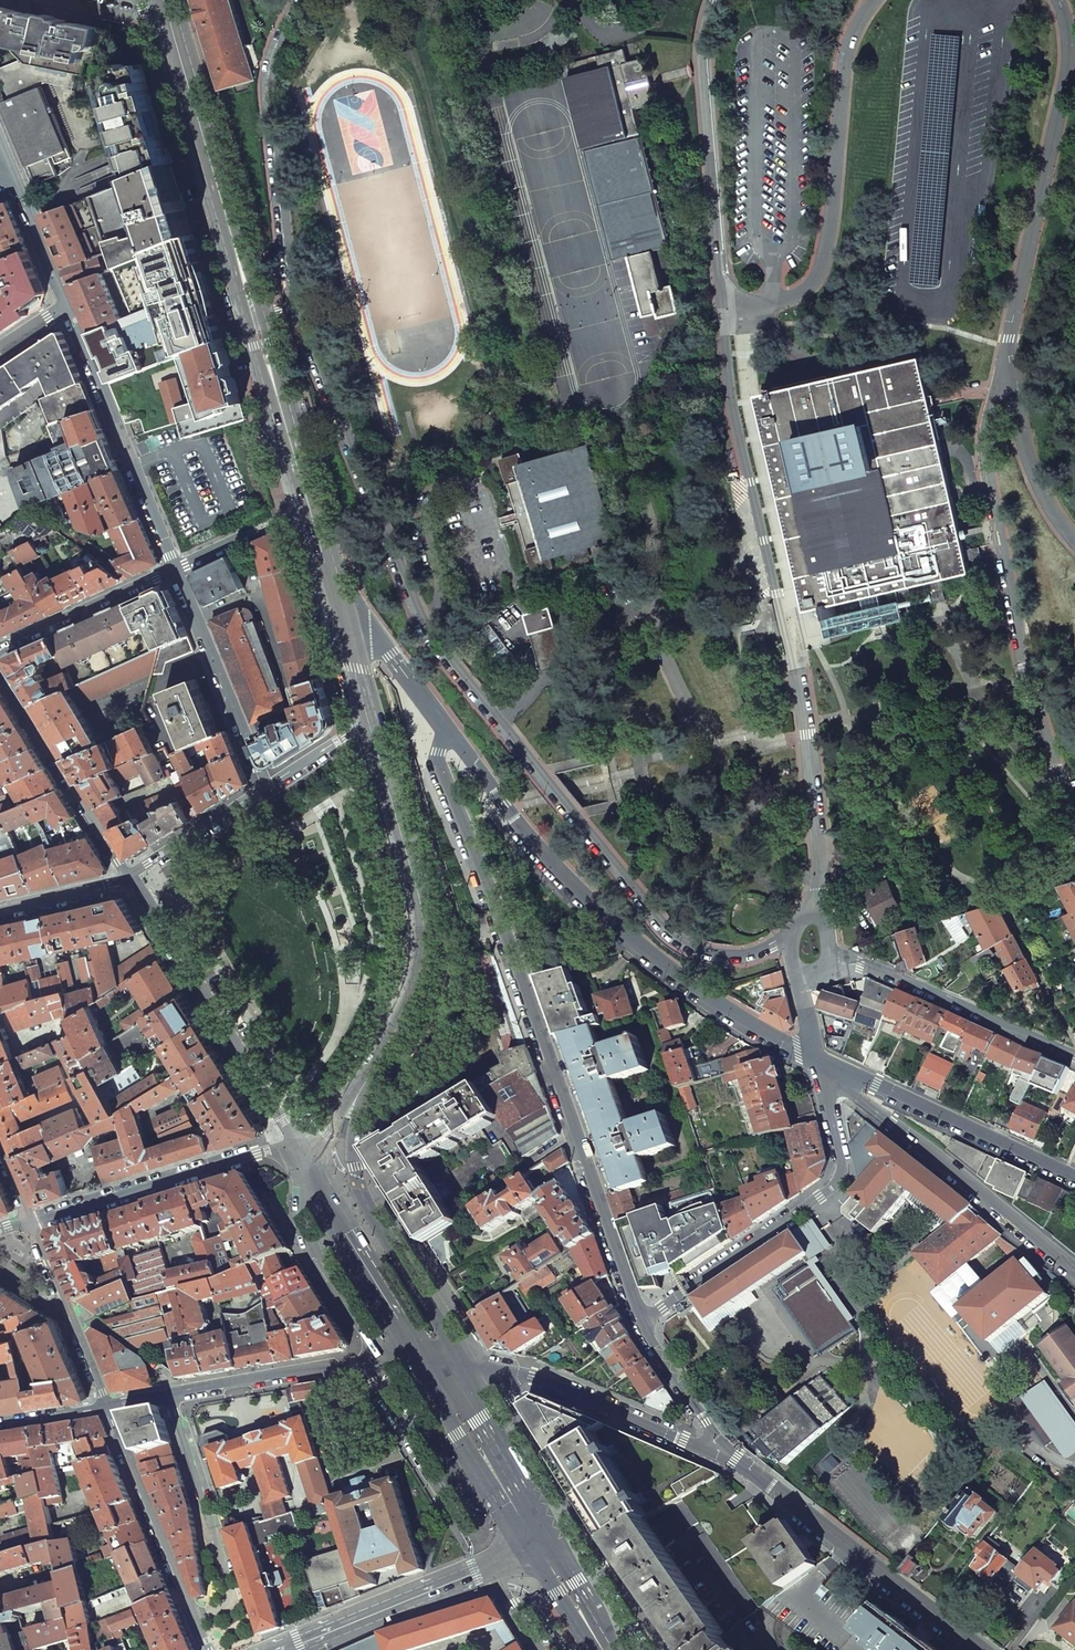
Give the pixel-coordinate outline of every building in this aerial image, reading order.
[(232,0),(196,0),(206,34),(220,80),(223,90),(255,80),(232,0)] [(26,61),(28,64),(57,69),(77,74),(85,75),(88,62),(90,62),(96,59),(103,28),(99,27),(81,24),(79,23),(78,25),(71,23),(70,26),(66,25),(67,21),(29,13),(28,17),(24,16),(24,13),(16,11),(17,10),(15,10),(4,8),(0,7),(0,35),(26,61)] [(253,43),(251,35),(244,37),(247,45),(253,43)] [(566,78),(585,152),(627,141),(641,138),(641,135),(635,110),(653,105),(652,94),(649,80),(646,69),(642,59),(629,63),(625,50),(598,57),(596,58),(569,65),(571,77),(566,78)] [(19,81),(40,72),(43,84),(46,82),(61,85),(57,72),(57,69),(28,64),(26,61),(21,64),(20,61),(10,65),(19,81)] [(145,64),(129,69),(133,85),(147,81),(150,80),(145,64)] [(7,91),(19,81),(10,65),(0,69),(0,77),(1,77),(7,91)] [(77,74),(57,69),(57,72),(61,85),(65,86),(64,88),(74,90),(77,74)] [(159,111),(154,94),(150,95),(149,90),(150,90),(147,81),(133,85),(129,69),(116,72),(116,76),(116,78),(113,81),(111,82),(100,85),(128,182),(141,177),(144,175),(162,167),(171,164),(174,163),(169,146),(166,147),(164,139),(163,139),(162,135),(166,133),(161,117),(159,111)] [(49,133),(61,130),(54,112),(51,114),(47,115),(36,89),(35,87),(43,84),(40,72),(19,81),(7,91),(11,100),(4,103),(7,110),(4,112),(7,121),(16,142),(49,132),(49,133)] [(47,115),(51,114),(40,88),(36,89),(47,115)] [(73,159),(61,130),(49,133),(49,132),(16,142),(24,161),(32,180),(57,173),(51,159),(55,158),(58,165),(73,159)] [(587,152),(614,259),(612,260),(612,261),(626,258),(631,257),(638,284),(636,284),(641,302),(642,302),(646,317),(657,314),(658,318),(676,314),(670,287),(662,289),(652,251),(669,247),(642,139),(644,139),(643,137),(641,138),(627,141),(585,152),(585,153),(587,152)] [(144,175),(141,177),(156,230),(162,249),(192,237),(195,236),(188,210),(184,211),(182,201),(175,176),(174,176),(171,164),(162,167),(144,175)] [(57,173),(32,180),(34,185),(58,175),(57,173)] [(87,200),(78,203),(87,230),(79,236),(88,259),(105,254),(103,250),(87,200)] [(28,250),(17,223),(8,202),(0,206),(0,262),(28,250)] [(75,204),(67,207),(77,231),(83,229),(75,204)] [(67,207),(42,216),(54,244),(63,268),(65,267),(88,259),(79,236),(77,231),(67,207)] [(156,230),(109,244),(110,247),(111,252),(116,268),(162,249),(156,230)] [(211,295),(192,237),(162,249),(116,268),(102,273),(122,321),(93,332),(113,381),(194,350),(224,338),(211,295)] [(0,262),(0,334),(14,325),(42,307),(46,294),(36,269),(28,250),(0,262)] [(88,259),(65,267),(69,278),(71,283),(102,273),(116,268),(111,252),(105,254),(88,259)] [(93,332),(122,321),(102,273),(71,283),(82,310),(92,332),(93,332)] [(0,370),(0,407),(46,376),(54,394),(83,382),(72,356),(63,332),(60,331),(33,349),(3,368),(0,370)] [(229,353),(224,338),(194,350),(209,397),(178,407),(183,421),(188,437),(249,418),(239,386),(237,378),(235,379),(230,363),(232,363),(229,353)] [(194,350),(113,381),(112,381),(120,400),(129,423),(143,418),(144,418),(148,432),(183,421),(178,407),(209,397),(194,350)] [(784,490),(812,611),(829,607),(831,618),(831,619),(838,617),(838,616),(835,605),(863,599),(880,595),(904,589),(930,583),(931,589),(936,588),(942,586),(941,581),(971,574),(921,358),(762,395),(784,490)] [(54,394),(42,399),(52,423),(50,424),(60,450),(15,468),(15,467),(15,466),(11,467),(11,476),(17,475),(17,478),(27,509),(37,504),(61,521),(64,517),(57,496),(65,492),(89,482),(99,478),(120,470),(99,419),(83,382),(54,394)] [(271,438),(274,450),(277,449),(279,448),(276,437),(271,438)] [(521,454),(502,460),(534,574),(554,568),(551,559),(567,554),(569,562),(590,555),(587,548),(600,544),(601,547),(604,546),(603,543),(615,539),(587,446),(524,465),(521,454)] [(120,470),(99,478),(107,496),(103,497),(109,512),(113,511),(120,526),(141,519),(130,493),(120,470)] [(16,521),(29,513),(27,509),(17,478),(17,475),(11,476),(9,476),(3,480),(1,477),(0,478),(0,492),(16,521)] [(89,482),(65,492),(79,529),(95,534),(97,535),(108,531),(89,482)] [(120,526),(108,531),(97,535),(95,534),(85,539),(114,560),(109,567),(124,578),(124,580),(134,576),(136,575),(144,571),(159,564),(160,564),(160,563),(159,562),(146,530),(141,519),(120,526)] [(292,568),(283,530),(280,531),(257,542),(266,575),(292,568)] [(34,541),(15,550),(23,565),(43,555),(34,541)] [(209,565),(192,573),(207,606),(244,588),(229,556),(209,565)] [(98,559),(79,569),(91,595),(110,587),(118,583),(124,580),(124,578),(109,567),(98,559)] [(15,588),(24,601),(14,607),(26,625),(41,618),(52,613),(26,570),(25,567),(7,576),(15,588)] [(292,568),(266,575),(272,597),(298,590),(295,578),(292,568)] [(26,570),(52,613),(64,608),(71,604),(57,579),(55,576),(45,581),(40,571),(33,575),(29,569),(26,570)] [(84,599),(91,595),(79,569),(57,579),(71,604),(84,599)] [(15,588),(7,576),(5,577),(0,579),(0,596),(15,588)] [(62,654),(66,664),(71,662),(74,664),(80,661),(82,657),(90,654),(93,655),(99,653),(101,649),(108,646),(112,647),(117,645),(119,641),(127,638),(131,639),(136,637),(138,633),(150,628),(160,649),(162,648),(189,636),(188,635),(175,606),(176,605),(171,594),(161,590),(159,589),(110,610),(101,614),(75,626),(54,636),(62,654)] [(278,618),(304,612),(298,590),(272,597),(278,618)] [(865,610),(883,606),(880,595),(863,599),(865,610)] [(865,610),(838,616),(838,617),(831,619),(831,618),(825,619),(830,638),(836,636),(874,628),(883,626),(904,621),(901,606),(900,602),(883,606),(865,610)] [(4,612),(0,613),(0,637),(12,631),(26,625),(14,607),(4,612)] [(247,709),(253,723),(287,709),(288,708),(282,693),(281,688),(254,613),(252,610),(249,608),(248,608),(246,607),(244,607),(212,619),(213,622),(222,645),(223,648),(227,659),(233,673),(240,691),(247,709)] [(566,664),(551,607),(526,614),(540,671),(566,664)] [(310,633),(304,612),(278,618),(283,640),(310,633)] [(132,661),(160,649),(150,628),(138,633),(136,637),(131,639),(127,638),(119,641),(117,645),(112,647),(108,646),(101,649),(99,653),(93,655),(90,654),(82,657),(80,661),(74,664),(71,662),(66,664),(70,672),(76,686),(132,661)] [(310,633),(283,640),(290,662),(316,655),(310,633)] [(22,650),(6,657),(5,657),(5,659),(21,684),(33,704),(76,686),(70,672),(47,682),(41,673),(44,672),(46,665),(51,662),(54,670),(66,664),(62,654),(54,636),(22,650)] [(189,636),(162,648),(156,669),(154,674),(165,673),(168,662),(195,651),(189,636)] [(160,649),(132,661),(138,673),(156,669),(162,648),(160,649)] [(295,684),(321,677),(318,666),(316,655),(290,662),(295,684)] [(99,745),(78,704),(86,700),(86,699),(123,683),(123,684),(124,683),(122,681),(138,673),(132,661),(76,686),(33,704),(52,734),(67,759),(99,745)] [(138,673),(122,681),(124,683),(140,676),(156,669),(138,673)] [(197,677),(166,690),(188,747),(195,744),(201,742),(219,734),(206,701),(197,677)] [(328,698),(322,677),(321,677),(295,684),(304,716),(313,742),(329,732),(334,719),(328,698)] [(19,721),(4,698),(0,700),(0,762),(35,748),(22,727),(21,724),(19,721)] [(257,733),(268,760),(269,760),(270,762),(272,763),(275,764),(278,764),(280,763),(303,748),(313,742),(304,716),(297,719),(296,717),(295,717),(257,733)] [(75,772),(81,782),(109,770),(154,752),(142,726),(99,745),(67,759),(75,772)] [(219,734),(201,742),(204,749),(211,746),(218,762),(237,754),(231,740),(227,731),(219,734)] [(201,742),(195,744),(198,752),(204,749),(201,742)] [(191,755),(197,752),(198,752),(195,744),(188,747),(187,748),(191,755)] [(35,748),(0,762),(0,766),(3,764),(10,782),(47,767),(40,756),(35,748)] [(185,769),(173,774),(179,786),(186,799),(195,818),(210,808),(226,798),(211,765),(206,754),(199,757),(203,766),(201,767),(202,769),(199,771),(191,755),(187,748),(176,752),(185,769)] [(116,782),(144,771),(151,783),(168,776),(155,751),(154,752),(109,770),(116,782)] [(218,762),(211,765),(226,798),(230,795),(247,784),(248,784),(248,783),(244,772),(237,754),(218,762)] [(341,771),(344,782),(345,782),(346,784),(352,783),(347,765),(341,767),(342,770),(341,771)] [(53,777),(47,767),(10,782),(24,805),(31,802),(60,790),(53,777)] [(109,770),(81,782),(89,795),(96,806),(113,799),(124,795),(126,794),(123,787),(120,789),(116,782),(109,770)] [(151,813),(186,799),(179,786),(128,808),(121,813),(127,822),(142,816),(143,816),(146,815),(151,813)] [(60,790),(31,802),(38,819),(42,828),(44,832),(61,825),(77,816),(60,790)] [(105,820),(110,829),(127,822),(121,813),(113,799),(96,806),(105,820)] [(153,819),(146,823),(156,843),(165,837),(175,831),(186,823),(195,818),(186,799),(151,813),(153,819)] [(3,814),(18,808),(17,805),(12,806),(10,802),(0,806),(0,815),(3,814)] [(38,819),(31,802),(24,805),(18,808),(3,814),(10,831),(38,819)] [(5,897),(29,891),(35,889),(20,855),(19,852),(14,839),(10,831),(3,814),(0,815),(0,884),(5,897)] [(142,816),(127,822),(110,829),(110,830),(121,847),(129,860),(156,843),(146,823),(145,820),(143,816),(142,816)] [(44,832),(42,828),(29,833),(35,849),(20,855),(35,889),(45,887),(52,886),(65,882),(51,849),(44,832)] [(108,867),(86,832),(79,837),(81,840),(59,847),(58,844),(53,845),(54,848),(51,849),(65,882),(73,881),(106,873),(108,867)] [(17,838),(14,839),(19,852),(24,849),(21,842),(19,841),(17,838)] [(203,860),(211,854),(205,845),(197,850),(203,860)] [(1053,887),(1060,900),(1067,896),(1074,912),(1074,911),(1074,880),(1053,887)] [(886,884),(867,894),(879,921),(899,911),(886,884)] [(94,904),(78,908),(86,944),(108,939),(143,931),(130,909),(123,898),(94,904)] [(971,912),(987,941),(977,947),(980,954),(989,949),(999,943),(1013,935),(997,904),(971,912)] [(86,944),(78,908),(56,913),(48,915),(57,951),(86,944)] [(1074,912),(1066,916),(1074,935),(1074,911),(1074,912)] [(57,951),(48,915),(22,921),(17,922),(26,961),(29,960),(29,957),(57,951)] [(17,922),(2,925),(0,926),(0,991),(5,1012),(9,1010),(31,999),(34,999),(30,978),(10,984),(8,983),(2,964),(18,960),(21,970),(22,969),(25,975),(29,974),(27,968),(26,961),(17,922)] [(899,932),(907,959),(901,961),(900,966),(907,971),(929,961),(918,926),(899,932)] [(1025,959),(1013,935),(999,943),(1012,966),(1025,959)] [(108,939),(86,944),(89,955),(94,980),(95,986),(98,1001),(121,985),(117,970),(108,939)] [(876,940),(850,948),(868,956),(881,951),(876,940)] [(161,960),(153,946),(117,970),(125,983),(161,960)] [(993,956),(989,949),(980,954),(972,959),(976,965),(993,956)] [(89,955),(78,958),(84,982),(94,980),(89,955)] [(62,962),(60,956),(58,957),(59,962),(60,965),(62,975),(65,987),(74,985),(69,961),(62,962)] [(43,980),(38,959),(32,961),(33,966),(27,968),(29,974),(30,978),(34,999),(65,991),(65,987),(62,975),(43,980)] [(1040,986),(1025,959),(1012,966),(1008,968),(1021,990),(1034,983),(1036,988),(1040,986)] [(172,978),(161,960),(125,983),(121,985),(98,1001),(102,1008),(130,990),(128,986),(134,983),(150,1010),(145,1014),(141,1009),(122,1022),(128,1031),(149,1017),(183,995),(172,978)] [(937,961),(913,974),(931,982),(946,973),(937,961)] [(765,1012),(763,1015),(787,1029),(794,1023),(783,981),(780,970),(763,975),(768,991),(762,1001),(769,1005),(765,1012)] [(570,971),(540,981),(541,981),(550,1006),(561,1039),(566,1038),(595,1028),(602,1026),(600,1017),(599,1016),(587,1020),(583,1007),(584,1006),(583,1004),(580,995),(579,996),(570,971)] [(900,992),(867,977),(851,982),(854,991),(868,996),(868,995),(878,997),(871,1009),(889,1014),(900,992)] [(837,986),(829,989),(827,995),(844,1000),(845,996),(841,985),(837,986)] [(98,1001),(95,986),(67,994),(71,1018),(91,1006),(98,1001)] [(626,989),(598,998),(604,1016),(610,1014),(613,1023),(636,1015),(626,989)] [(844,1000),(827,995),(829,989),(814,994),(818,1007),(818,1009),(854,1022),(860,1005),(844,1000)] [(17,1030),(67,1013),(68,1019),(58,1022),(64,1037),(78,1031),(71,1018),(67,994),(65,991),(34,999),(31,999),(9,1010),(17,1030)] [(907,995),(900,992),(889,1014),(881,1030),(881,1031),(884,1032),(885,1030),(886,1030),(892,1019),(897,1021),(894,1031),(903,1036),(905,1031),(919,1001),(907,995)] [(156,1051),(200,1023),(192,1009),(183,995),(149,1017),(163,1038),(152,1045),(156,1051)] [(1074,1004),(1070,995),(1058,1000),(1063,1010),(1074,1004)] [(679,1001),(663,1007),(664,1011),(671,1030),(687,1025),(679,1001)] [(758,1008),(765,1012),(769,1005),(762,1001),(758,1008)] [(949,1014),(919,1001),(905,1031),(935,1044),(940,1035),(943,1028),(949,1014)] [(871,1009),(860,1005),(854,1022),(881,1031),(881,1030),(889,1014),(871,1009)] [(108,1044),(91,1006),(71,1018),(78,1031),(88,1056),(108,1044)] [(604,1016),(600,1017),(602,1026),(613,1023),(610,1014),(604,1016)] [(962,1020),(949,1014),(943,1028),(949,1031),(966,1039),(973,1025),(962,1020)] [(15,1058),(7,1039),(10,1038),(6,1027),(3,1028),(0,1021),(0,1064),(15,1058)] [(119,1112),(217,1051),(203,1028),(200,1023),(156,1051),(128,1068),(123,1072),(103,1084),(119,1112)] [(991,1033),(973,1025),(966,1039),(958,1056),(968,1061),(975,1047),(990,1054),(998,1036),(991,1033)] [(595,1028),(566,1038),(580,1079),(593,1115),(606,1151),(621,1192),(629,1188),(649,1181),(640,1157),(644,1155),(645,1157),(677,1146),(665,1115),(634,1126),(634,1128),(630,1129),(613,1081),(617,1079),(617,1081),(649,1069),(637,1036),(634,1037),(634,1039),(606,1049),(607,1051),(603,1052),(595,1028)] [(666,1028),(660,1030),(668,1055),(686,1049),(683,1041),(673,1044),(669,1032),(666,1028)] [(949,1031),(943,1028),(940,1035),(945,1037),(949,1031)] [(64,1037),(59,1039),(77,1075),(95,1068),(88,1056),(78,1031),(64,1037)] [(1025,1049),(998,1036),(990,1054),(989,1056),(1016,1069),(1025,1049)] [(52,1042),(24,1054),(28,1065),(30,1066),(46,1059),(47,1059),(56,1055),(57,1053),(52,1042)] [(726,1061),(724,1061),(728,1073),(737,1070),(742,1069),(773,1059),(774,1059),(768,1055),(762,1057),(760,1050),(746,1042),(749,1054),(726,1061)] [(123,1072),(108,1044),(88,1056),(95,1068),(103,1084),(123,1072)] [(686,1049),(668,1055),(680,1088),(689,1085),(698,1083),(689,1059),(694,1057),(691,1047),(686,1049)] [(933,1049),(929,1047),(925,1058),(928,1059),(930,1055),(933,1049)] [(481,1086),(499,1117),(524,1158),(560,1135),(529,1048),(504,1056),(508,1067),(480,1084),(481,1086)] [(1040,1055),(1025,1049),(1016,1069),(1020,1071),(1017,1079),(1022,1081),(1012,1102),(1022,1106),(1024,1103),(1033,1084),(1045,1058),(1045,1057),(1040,1055)] [(221,1057),(217,1051),(119,1112),(123,1126),(125,1133),(126,1136),(137,1173),(165,1164),(208,1151),(203,1135),(197,1131),(167,1143),(150,1149),(137,1109),(141,1107),(142,1109),(147,1106),(150,1107),(181,1088),(182,1084),(179,1079),(184,1076),(198,1099),(234,1078),(221,1057)] [(953,1066),(930,1055),(928,1059),(919,1079),(924,1082),(942,1090),(953,1066)] [(494,1064),(497,1072),(506,1066),(503,1057),(497,1059),(494,1064)] [(0,1064),(0,1109),(31,1095),(25,1081),(27,1080),(26,1077),(24,1078),(15,1058),(0,1064)] [(725,1058),(697,1066),(702,1081),(723,1075),(728,1073),(724,1061),(726,1061),(725,1058)] [(1055,1063),(1045,1058),(1033,1084),(1058,1095),(1070,1069),(1055,1063)] [(742,1069),(751,1099),(782,1089),(779,1078),(782,1077),(779,1070),(777,1070),(773,1059),(742,1069)] [(985,1064),(981,1062),(974,1079),(977,1081),(982,1071),(985,1064)] [(32,1084),(36,1093),(68,1079),(69,1079),(68,1077),(69,1076),(67,1073),(66,1073),(62,1065),(36,1076),(38,1081),(32,1084)] [(103,1084),(95,1068),(77,1075),(101,1120),(119,1112),(103,1084)] [(723,1075),(725,1080),(739,1076),(737,1070),(728,1073),(723,1075)] [(315,1071),(307,1081),(314,1087),(322,1077),(315,1071)] [(986,1073),(982,1071),(977,1081),(982,1082),(986,1073)] [(249,1103),(234,1078),(198,1099),(211,1120),(196,1127),(197,1131),(203,1135),(208,1151),(263,1134),(264,1127),(249,1103)] [(68,1079),(36,1093),(31,1095),(0,1109),(0,1123),(5,1134),(14,1156),(85,1126),(78,1107),(25,1130),(21,1121),(75,1098),(68,1079)] [(680,1088),(688,1110),(697,1107),(689,1085),(680,1088)] [(481,1086),(404,1135),(422,1165),(499,1117),(481,1086)] [(751,1099),(762,1136),(766,1135),(789,1129),(794,1128),(792,1119),(782,1089),(751,1099)] [(1065,1108),(1074,1113),(1074,1089),(1065,1108)] [(1048,1115),(1024,1103),(1022,1106),(1016,1119),(1012,1129),(1020,1133),(1036,1140),(1039,1135),(1048,1115)] [(184,1109),(182,1106),(156,1118),(167,1143),(197,1131),(196,1127),(192,1127),(183,1109),(184,1109)] [(196,1124),(187,1107),(184,1109),(183,1109),(192,1127),(195,1126),(196,1124)] [(23,1176),(35,1204),(39,1203),(69,1194),(61,1170),(45,1174),(41,1165),(87,1146),(95,1135),(123,1126),(119,1112),(101,1120),(85,1126),(14,1156),(23,1176)] [(1016,1119),(1000,1112),(993,1126),(1009,1134),(1012,1129),(1016,1119)] [(792,1119),(794,1128),(818,1124),(816,1113),(792,1119)] [(524,1158),(499,1117),(422,1165),(458,1223),(474,1210),(526,1175),(532,1171),(524,1158)] [(871,1150),(873,1148),(883,1135),(877,1130),(868,1123),(852,1145),(860,1179),(865,1183),(868,1179),(863,1176),(879,1156),(871,1150)] [(794,1128),(789,1129),(795,1156),(824,1149),(818,1124),(794,1128)] [(1012,1129),(1009,1134),(1018,1138),(1020,1133),(1012,1129)] [(458,1223),(422,1165),(404,1135),(374,1153),(401,1198),(428,1242),(443,1232),(458,1223)] [(971,1209),(973,1207),(883,1135),(873,1148),(871,1150),(879,1156),(863,1176),(868,1179),(865,1183),(847,1206),(845,1208),(845,1214),(855,1222),(858,1218),(879,1234),(907,1200),(893,1188),(900,1179),(914,1191),(949,1219),(945,1224),(949,1227),(971,1209)] [(1047,1139),(1039,1135),(1036,1140),(1034,1145),(1043,1150),(1047,1139)] [(137,1173),(126,1136),(97,1145),(108,1182),(111,1181),(137,1173)] [(1014,1167),(955,1140),(948,1151),(982,1178),(990,1185),(999,1189),(997,1192),(1017,1201),(1015,1205),(1046,1230),(1053,1214),(1030,1203),(1038,1185),(1027,1179),(1029,1174),(1014,1167)] [(824,1149),(795,1156),(803,1191),(821,1179),(828,1162),(824,1149)] [(569,1163),(565,1150),(546,1163),(553,1174),(566,1165),(566,1166),(568,1165),(568,1164),(569,1163)] [(761,1185),(746,1191),(748,1197),(758,1223),(780,1208),(789,1201),(781,1177),(779,1173),(760,1179),(761,1185)] [(793,1173),(781,1177),(789,1201),(798,1195),(801,1193),(793,1173)] [(196,1189),(192,1190),(202,1224),(209,1222),(203,1208),(219,1201),(233,1223),(225,1228),(228,1234),(236,1230),(270,1216),(259,1197),(245,1174),(196,1189)] [(540,1195),(526,1175),(474,1210),(489,1232),(539,1198),(541,1197),(540,1195)] [(14,1210),(5,1190),(0,1178),(0,1215),(14,1210)] [(664,1197),(636,1207),(639,1215),(716,1188),(713,1179),(672,1194),(670,1189),(662,1192),(664,1197)] [(907,1200),(914,1191),(900,1179),(893,1188),(907,1200)] [(1051,1185),(1040,1180),(1038,1185),(1030,1203),(1053,1214),(1061,1196),(1063,1190),(1051,1185)] [(575,1204),(561,1182),(540,1195),(541,1197),(539,1198),(546,1207),(544,1208),(559,1230),(565,1239),(567,1238),(573,1248),(595,1234),(580,1213),(581,1212),(581,1210),(580,1207),(578,1204),(575,1204)] [(621,1192),(610,1195),(618,1218),(619,1222),(639,1215),(636,1207),(629,1188),(621,1192)] [(716,1188),(639,1215),(620,1222),(644,1289),(661,1288),(658,1278),(678,1271),(682,1276),(734,1240),(722,1206),(716,1188)] [(173,1196),(148,1203),(159,1238),(159,1241),(200,1229),(203,1228),(202,1224),(192,1190),(173,1196)] [(1074,1203),(1074,1196),(1066,1192),(1063,1190),(1061,1196),(1074,1203)] [(748,1197),(722,1206),(734,1240),(751,1228),(758,1223),(748,1197)] [(127,1210),(108,1216),(119,1251),(159,1238),(148,1203),(127,1210)] [(1000,1236),(971,1209),(949,1227),(917,1255),(944,1286),(995,1240),(1000,1236)] [(50,1239),(55,1253),(77,1304),(80,1302),(128,1283),(128,1282),(122,1261),(119,1253),(119,1251),(108,1216),(82,1224),(52,1233),(50,1239)] [(270,1216),(236,1230),(239,1237),(249,1260),(239,1264),(238,1264),(241,1271),(252,1266),(279,1254),(291,1249),(281,1234),(270,1216)] [(815,1218),(802,1227),(817,1248),(821,1255),(834,1246),(822,1229),(815,1218)] [(1074,1253),(1074,1226),(1063,1243),(1074,1253)] [(802,1227),(697,1300),(712,1321),(800,1260),(804,1258),(817,1248),(802,1227)] [(228,1234),(225,1235),(228,1242),(239,1237),(236,1230),(228,1234)] [(573,1248),(567,1238),(565,1239),(559,1230),(551,1235),(564,1254),(568,1251),(573,1248)] [(457,1255),(443,1232),(428,1242),(442,1265),(457,1255)] [(197,1236),(195,1240),(202,1266),(214,1263),(208,1243),(205,1234),(201,1235),(197,1236)] [(601,1254),(595,1234),(573,1248),(578,1259),(580,1261),(582,1266),(589,1279),(592,1286),(596,1283),(609,1274),(601,1254)] [(564,1254),(551,1235),(531,1248),(528,1243),(524,1245),(524,1244),(517,1249),(516,1248),(512,1250),(513,1252),(506,1257),(523,1282),(555,1261),(564,1254)] [(1008,1243),(1000,1236),(995,1240),(1012,1258),(1020,1250),(1008,1243)] [(222,1237),(208,1243),(214,1263),(219,1281),(241,1271),(238,1264),(239,1264),(236,1257),(229,1260),(222,1237)] [(568,1251),(574,1261),(578,1259),(573,1248),(568,1251)] [(162,1249),(122,1261),(128,1282),(128,1283),(134,1301),(159,1295),(174,1292),(169,1273),(162,1249)] [(268,1273),(272,1282),(275,1281),(288,1275),(279,1254),(252,1266),(257,1278),(268,1273)] [(804,1258),(800,1260),(802,1263),(786,1273),(813,1312),(832,1299),(804,1258)] [(563,1274),(555,1261),(523,1282),(519,1284),(528,1298),(563,1274)] [(1029,1261),(1023,1266),(1019,1261),(963,1310),(992,1343),(1048,1294),(1036,1281),(1042,1276),(1029,1261)] [(202,1266),(169,1273),(174,1292),(185,1289),(215,1282),(219,1281),(214,1263),(202,1266)] [(219,1281),(215,1282),(219,1298),(220,1302),(263,1291),(261,1287),(257,1278),(252,1266),(241,1271),(219,1281)] [(576,1269),(584,1283),(589,1279),(582,1266),(576,1269)] [(279,1302),(280,1305),(281,1305),(316,1290),(311,1282),(303,1269),(288,1275),(275,1281),(279,1289),(283,1301),(279,1302)] [(578,1287),(577,1286),(564,1294),(569,1301),(592,1286),(589,1279),(584,1283),(578,1287)] [(272,1282),(261,1287),(263,1291),(264,1295),(279,1289),(275,1281),(272,1282)] [(215,1282),(185,1289),(208,1374),(223,1372),(238,1369),(234,1353),(228,1333),(220,1335),(219,1331),(217,1330),(207,1333),(206,1331),(210,1325),(204,1302),(219,1298),(215,1282)] [(128,1283),(80,1302),(98,1317),(134,1302),(134,1301),(128,1283)] [(613,1309),(596,1283),(592,1286),(569,1301),(586,1327),(588,1326),(613,1309)] [(10,1291),(0,1284),(0,1294),(10,1291)] [(170,1339),(181,1379),(195,1377),(208,1374),(185,1289),(174,1292),(159,1295),(170,1339)] [(505,1298),(523,1326),(527,1322),(530,1327),(534,1324),(511,1289),(503,1295),(505,1298)] [(316,1290),(281,1305),(286,1314),(285,1315),(286,1318),(288,1316),(290,1320),(288,1321),(294,1330),(296,1329),(333,1318),(327,1308),(316,1290)] [(0,1294),(0,1319),(9,1316),(34,1307),(29,1303),(10,1291),(0,1294)] [(138,1347),(170,1339),(159,1295),(134,1301),(134,1302),(136,1309),(137,1314),(105,1322),(138,1347)] [(495,1350),(530,1327),(527,1322),(523,1326),(505,1298),(503,1295),(473,1315),(481,1328),(495,1350)] [(275,1298),(266,1301),(266,1303),(268,1310),(272,1309),(280,1305),(279,1302),(277,1301),(275,1298)] [(241,1315),(223,1314),(228,1333),(234,1353),(274,1342),(273,1335),(268,1310),(266,1303),(248,1313),(241,1315)] [(0,1331),(0,1344),(17,1338),(16,1332),(23,1329),(53,1319),(37,1308),(34,1307),(9,1316),(13,1327),(0,1331)] [(618,1311),(616,1307),(613,1309),(588,1326),(593,1333),(590,1334),(604,1354),(605,1353),(631,1335),(620,1320),(623,1319),(618,1311)] [(272,1309),(268,1310),(273,1335),(286,1332),(272,1309)] [(333,1318),(296,1329),(300,1345),(303,1358),(345,1351),(349,1343),(343,1334),(333,1318)] [(53,1319),(23,1329),(35,1357),(66,1345),(62,1337),(61,1333),(56,1321),(53,1319)] [(548,1333),(540,1320),(534,1324),(530,1327),(495,1350),(516,1354),(532,1343),(548,1333)] [(1073,1334),(1072,1334),(1068,1328),(1070,1326),(1069,1325),(1039,1347),(1066,1382),(1062,1386),(1074,1403),(1074,1337),(1073,1334)] [(106,1373),(108,1377),(147,1366),(142,1359),(113,1338),(94,1328),(89,1332),(106,1373)] [(274,1342),(279,1362),(294,1359),(291,1346),(288,1335),(291,1334),(290,1331),(286,1332),(273,1335),(274,1342)] [(638,1347),(631,1335),(605,1353),(621,1375),(618,1377),(621,1380),(632,1373),(648,1361),(638,1347)] [(0,1381),(0,1413),(17,1410),(34,1407),(27,1380),(24,1367),(23,1362),(17,1338),(0,1344),(0,1361),(15,1358),(20,1377),(0,1381)] [(170,1339),(138,1347),(157,1361),(180,1379),(181,1379),(170,1339)] [(274,1342),(234,1353),(238,1369),(258,1366),(279,1362),(274,1342)] [(568,1356),(560,1344),(557,1346),(538,1359),(560,1369),(568,1356)] [(66,1345),(35,1357),(40,1370),(43,1378),(62,1376),(77,1372),(66,1345)] [(300,1345),(291,1346),(294,1359),(300,1358),(303,1358),(300,1345)] [(666,1387),(648,1361),(632,1373),(649,1398),(666,1387)] [(32,1364),(24,1367),(27,1380),(36,1379),(43,1378),(40,1370),(35,1373),(32,1364)] [(114,1393),(153,1387),(147,1366),(108,1377),(114,1393)] [(62,1376),(70,1401),(79,1399),(88,1398),(82,1383),(78,1373),(77,1372),(62,1376)] [(849,1408),(821,1375),(815,1381),(843,1413),(849,1408)] [(52,1404),(70,1401),(62,1376),(43,1378),(45,1384),(38,1386),(36,1379),(27,1380),(34,1407),(52,1404)] [(815,1381),(757,1432),(760,1436),(759,1437),(760,1439),(757,1442),(763,1449),(761,1451),(763,1455),(767,1459),(770,1456),(777,1464),(780,1460),(782,1462),(783,1460),(787,1464),(843,1413),(815,1381)] [(321,1397),(319,1384),(296,1387),(299,1401),(299,1402),(321,1397)] [(288,1389),(291,1403),(299,1401),(296,1387),(288,1389)] [(675,1401),(666,1387),(649,1398),(646,1406),(665,1414),(675,1401)] [(1056,1396),(1039,1409),(1070,1451),(1072,1450),(1074,1447),(1074,1422),(1056,1396)] [(608,1425),(543,1397),(529,1406),(548,1437),(560,1457),(564,1454),(595,1434),(608,1425)] [(146,1410),(123,1414),(139,1453),(141,1452),(172,1444),(169,1435),(164,1419),(160,1408),(146,1410)] [(73,1443),(105,1437),(105,1438),(109,1437),(101,1418),(71,1423),(46,1427),(51,1447),(52,1446),(73,1443)] [(267,1433),(263,1434),(255,1437),(251,1438),(251,1439),(231,1445),(228,1435),(220,1431),(204,1437),(201,1445),(204,1455),(206,1460),(214,1458),(223,1488),(243,1482),(239,1470),(256,1465),(267,1500),(268,1503),(282,1499),(291,1496),(279,1458),(295,1453),(312,1506),(313,1506),(330,1501),(330,1499),(331,1499),(306,1418),(286,1424),(287,1427),(267,1434),(267,1433)] [(608,1425),(595,1434),(607,1452),(612,1449),(617,1456),(611,1460),(636,1500),(642,1496),(647,1504),(641,1508),(647,1517),(669,1505),(682,1498),(675,1487),(705,1467),(608,1425)] [(43,1428),(33,1430),(36,1449),(51,1447),(46,1427),(43,1428)] [(0,1435),(0,1459),(7,1458),(17,1457),(21,1456),(37,1453),(36,1449),(33,1430),(14,1433),(0,1435)] [(1014,1431),(1004,1440),(1017,1450),(1024,1444),(1014,1431)] [(564,1454),(560,1457),(606,1530),(612,1540),(645,1519),(647,1517),(641,1508),(647,1504),(642,1496),(636,1500),(611,1460),(617,1456),(612,1449),(607,1452),(595,1434),(564,1454)] [(105,1437),(73,1443),(74,1446),(79,1445),(85,1463),(113,1457),(111,1454),(105,1438),(105,1437)] [(73,1443),(52,1446),(54,1454),(62,1453),(66,1453),(69,1456),(76,1455),(74,1446),(73,1443)] [(172,1444),(141,1452),(139,1453),(143,1464),(144,1466),(175,1457),(172,1444)] [(51,1447),(36,1449),(37,1453),(41,1471),(57,1468),(54,1454),(52,1446),(51,1447)] [(37,1453),(21,1456),(26,1462),(28,1472),(22,1473),(23,1477),(41,1474),(41,1471),(37,1453)] [(17,1457),(7,1458),(13,1479),(20,1478),(23,1477),(22,1473),(17,1457)] [(85,1463),(80,1464),(84,1472),(87,1481),(92,1492),(90,1493),(91,1496),(94,1495),(97,1504),(101,1512),(131,1501),(120,1475),(118,1471),(113,1457),(85,1463)] [(149,1478),(179,1469),(177,1462),(175,1457),(144,1466),(149,1478)] [(13,1479),(7,1458),(0,1459),(0,1481),(13,1479)] [(705,1467),(675,1487),(682,1498),(683,1498),(721,1474),(720,1474),(705,1467)] [(57,1468),(41,1471),(41,1474),(45,1494),(46,1500),(62,1496),(59,1478),(57,1468)] [(183,1481),(179,1469),(149,1478),(156,1496),(185,1487),(183,1481)] [(23,1477),(20,1478),(22,1485),(25,1499),(28,1498),(45,1494),(41,1474),(23,1477)] [(721,1474),(683,1498),(699,1521),(706,1531),(728,1562),(754,1544),(766,1536),(748,1511),(743,1504),(733,1511),(726,1502),(737,1494),(724,1476),(721,1474)] [(350,1499),(379,1490),(378,1485),(376,1479),(365,1482),(363,1477),(356,1479),(357,1485),(347,1488),(349,1493),(350,1499)] [(6,1490),(10,1486),(22,1485),(20,1478),(13,1479),(0,1481),(0,1491),(6,1490)] [(335,1516),(346,1549),(360,1590),(377,1584),(374,1574),(402,1565),(406,1576),(425,1571),(416,1542),(425,1539),(422,1531),(413,1534),(401,1495),(396,1479),(378,1485),(379,1490),(350,1499),(349,1493),(331,1499),(330,1499),(330,1501),(334,1511),(335,1516)] [(185,1487),(156,1496),(158,1500),(164,1515),(192,1507),(189,1500),(185,1487)] [(552,1496),(547,1487),(545,1488),(543,1489),(549,1498),(552,1496)] [(968,1494),(967,1494),(947,1519),(949,1520),(946,1523),(946,1527),(952,1531),(955,1531),(959,1534),(962,1530),(972,1538),(973,1537),(975,1538),(989,1521),(991,1523),(999,1513),(985,1503),(987,1501),(972,1489),(968,1494)] [(45,1494),(28,1498),(30,1512),(34,1528),(38,1547),(56,1542),(52,1525),(46,1500),(45,1494)] [(97,1504),(94,1495),(91,1496),(88,1497),(92,1507),(97,1504)] [(62,1496),(46,1500),(52,1525),(66,1523),(101,1512),(97,1504),(92,1507),(88,1497),(64,1502),(62,1496)] [(30,1512),(28,1498),(25,1499),(0,1506),(0,1520),(30,1512)] [(682,1498),(669,1505),(686,1529),(699,1521),(683,1498),(682,1498)] [(282,1499),(268,1503),(267,1500),(262,1502),(267,1520),(287,1514),(282,1499)] [(131,1501),(101,1512),(110,1533),(140,1521),(139,1518),(131,1501)] [(330,1501),(313,1506),(317,1517),(334,1511),(330,1501)] [(192,1507),(164,1515),(172,1535),(174,1540),(196,1532),(194,1522),(192,1507)] [(261,1635),(282,1628),(269,1588),(275,1587),(275,1586),(271,1574),(266,1575),(256,1546),(267,1542),(266,1537),(299,1527),(294,1511),(287,1514),(267,1520),(250,1525),(250,1524),(239,1527),(228,1531),(237,1561),(243,1577),(251,1604),(255,1617),(261,1635)] [(236,1518),(225,1522),(228,1531),(239,1527),(236,1518)] [(612,1540),(628,1563),(644,1586),(680,1637),(689,1649),(704,1649),(722,1637),(724,1634),(645,1519),(612,1540)] [(140,1521),(110,1533),(115,1546),(118,1554),(149,1542),(140,1521)] [(766,1536),(754,1544),(785,1589),(793,1584),(816,1566),(805,1550),(785,1522),(774,1530),(772,1527),(766,1532),(768,1534),(766,1536)] [(2,1557),(31,1549),(38,1547),(34,1528),(3,1537),(5,1542),(0,1543),(0,1558),(2,1557)] [(199,1551),(196,1532),(174,1540),(182,1560),(183,1564),(200,1558),(199,1551)] [(1006,1549),(990,1538),(979,1552),(984,1556),(975,1567),(983,1573),(982,1575),(992,1582),(1000,1572),(1012,1581),(1018,1573),(1021,1570),(1001,1555),(1006,1549)] [(74,1539),(56,1543),(59,1558),(62,1575),(80,1568),(74,1539)] [(31,1549),(35,1565),(59,1558),(56,1543),(56,1542),(38,1547),(31,1549)] [(149,1542),(118,1554),(132,1585),(162,1573),(150,1546),(149,1542)] [(100,1554),(86,1559),(87,1561),(86,1561),(88,1565),(90,1565),(118,1554),(115,1546),(107,1549),(108,1553),(103,1555),(100,1554)] [(7,1574),(35,1565),(31,1549),(2,1557),(7,1574)] [(330,1609),(362,1595),(360,1590),(346,1549),(305,1561),(321,1608),(323,1607),(327,1606),(328,1608),(330,1609)] [(1058,1566),(1037,1549),(1021,1570),(1018,1573),(1021,1576),(1017,1581),(1032,1593),(1036,1587),(1039,1590),(1048,1579),(1052,1582),(1061,1571),(1056,1568),(1058,1566)] [(916,1559),(912,1557),(902,1570),(911,1577),(920,1566),(914,1561),(916,1559)] [(196,1596),(197,1599),(206,1596),(205,1587),(202,1573),(200,1558),(183,1564),(190,1581),(196,1596)] [(810,1597),(855,1632),(857,1630),(865,1619),(862,1617),(873,1603),(876,1605),(882,1597),(840,1564),(810,1597)] [(929,1570),(921,1565),(920,1566),(911,1577),(919,1584),(922,1580),(925,1580),(930,1573),(929,1570)] [(80,1568),(62,1575),(64,1583),(67,1599),(69,1609),(87,1603),(89,1602),(81,1571),(80,1568)] [(271,1574),(275,1586),(283,1584),(279,1572),(271,1574)] [(162,1573),(132,1585),(140,1606),(170,1594),(169,1590),(162,1573)] [(100,1593),(91,1596),(93,1600),(121,1589),(120,1586),(114,1588),(112,1582),(98,1587),(100,1593)] [(64,1583),(36,1590),(41,1607),(50,1604),(67,1599),(64,1583)] [(36,1590),(6,1599),(11,1616),(21,1613),(41,1607),(36,1590)] [(170,1594),(140,1606),(149,1627),(179,1615),(178,1612),(170,1594)] [(381,1633),(386,1649),(414,1649),(489,1627),(507,1621),(493,1598),(381,1633)] [(11,1616),(6,1599),(0,1600),(0,1619),(11,1616)] [(67,1599),(50,1604),(55,1624),(72,1619),(69,1609),(67,1599)] [(87,1603),(69,1609),(72,1619),(74,1632),(92,1625),(87,1603)] [(862,1617),(865,1619),(876,1605),(873,1603),(862,1617)] [(876,1605),(865,1619),(857,1630),(872,1642),(871,1644),(879,1649),(934,1649),(876,1605)] [(985,1616),(971,1606),(967,1612),(962,1618),(976,1628),(985,1616)] [(1058,1629),(1074,1642),(1074,1607),(1058,1629)] [(133,1609),(108,1618),(117,1640),(122,1638),(124,1637),(122,1629),(139,1622),(133,1609)] [(32,1631),(45,1627),(43,1621),(25,1626),(23,1617),(21,1613),(11,1616),(0,1619),(0,1640),(32,1631)] [(179,1615),(149,1627),(158,1649),(189,1638),(187,1635),(179,1615)] [(108,1618),(94,1624),(94,1627),(96,1627),(97,1639),(109,1639),(109,1649),(116,1647),(124,1643),(122,1638),(117,1640),(108,1618)] [(41,1649),(75,1639),(74,1632),(72,1619),(55,1624),(45,1627),(32,1631),(38,1649),(41,1649)] [(489,1627),(490,1631),(498,1628),(511,1649),(512,1649),(521,1644),(513,1631),(507,1621),(489,1627)] [(74,1632),(75,1639),(78,1649),(95,1649),(92,1625),(74,1632)] [(857,1630),(855,1632),(841,1649),(879,1649),(871,1644),(872,1642),(857,1630)] [(32,1631),(0,1640),(0,1649),(19,1649),(17,1643),(21,1642),(24,1649),(38,1649),(32,1631)] [(381,1633),(343,1649),(386,1649),(381,1633)] [(722,1637),(704,1649),(732,1649),(722,1637)] [(158,1649),(194,1649),(189,1638),(158,1649)]
